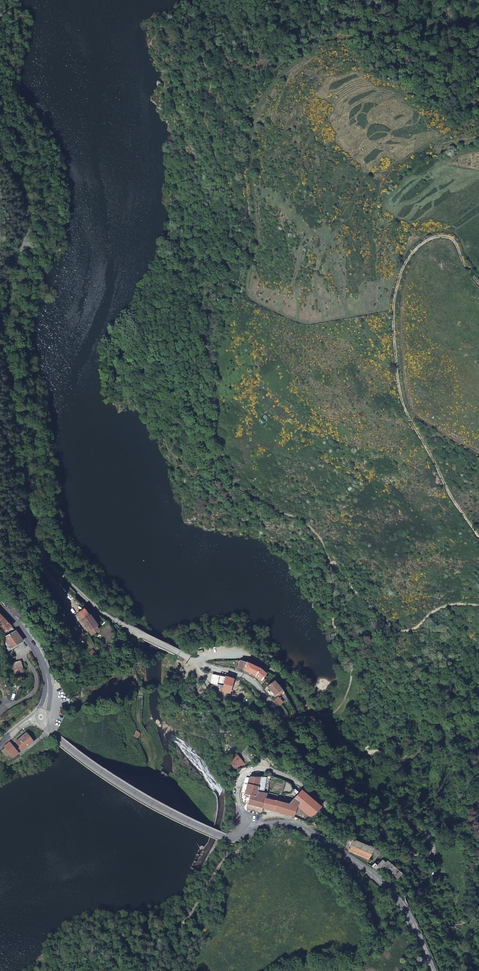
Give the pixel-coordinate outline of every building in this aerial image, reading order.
[(83,623),(90,632),(93,630),(95,633),(99,629),(97,627),(98,626),(90,615),(89,616),(86,611),(78,617),(83,623)] [(0,614),(0,629),(4,634),(12,626),(0,614)] [(74,620),(78,626),(83,623),(78,617),(74,620)] [(9,650),(24,641),(16,630),(5,637),(9,650)] [(14,675),(23,672),(20,663),(20,659),(9,662),(14,675)] [(257,676),(262,680),(264,678),(267,673),(260,668),(246,662),(246,663),(243,662),(241,666),(237,665),(236,667),(257,676)] [(234,678),(227,676),(223,692),(230,694),(234,681),(235,679),(234,678)] [(276,681),(268,687),(274,696),(282,689),(276,681)] [(24,751),(34,741),(27,733),(16,742),(24,751)] [(19,753),(10,742),(5,747),(10,754),(14,758),(19,753)] [(236,758),(231,763),(237,770),(245,765),(239,757),(236,758)] [(251,795),(260,797),(264,778),(255,777),(252,777),(249,779),(247,792),(246,795),(251,796),(251,795)] [(322,806),(302,790),(299,793),(297,796),(290,803),(267,798),(265,808),(295,817),(298,807),(298,805),(313,817),(322,806)] [(265,808),(267,798),(264,798),(260,797),(251,795),(251,796),(249,804),(265,808)] [(247,808),(263,812),(265,808),(249,804),(247,808)] [(311,818),(313,817),(298,805),(298,807),(311,818)] [(315,818),(312,824),(320,827),(322,821),(315,818)] [(374,849),(353,840),(350,850),(369,859),(372,852),(374,849)] [(372,866),(378,871),(380,870),(396,882),(403,874),(388,860),(386,862),(383,859),(378,865),(375,863),(372,866)]
